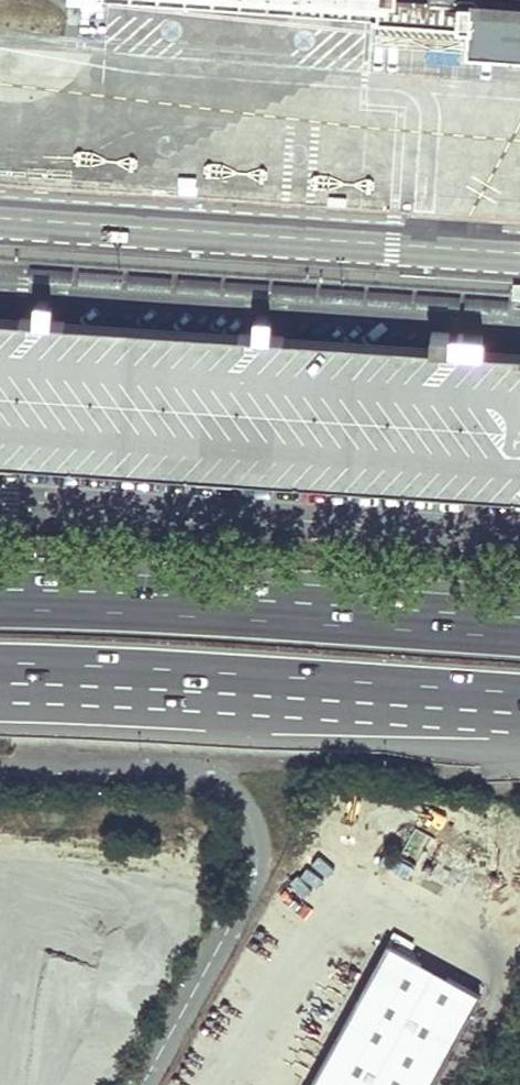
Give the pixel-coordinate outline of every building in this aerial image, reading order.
[(387,943),(309,1084),(429,1084),(480,994),(387,943)]
